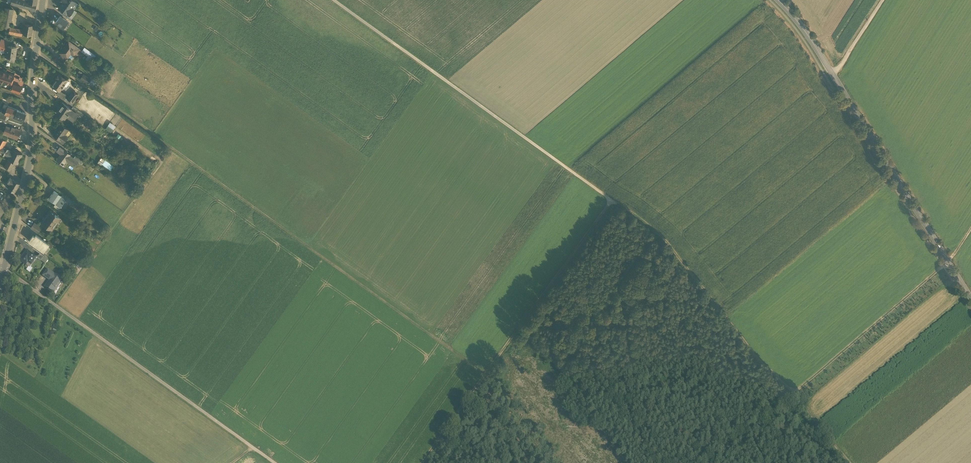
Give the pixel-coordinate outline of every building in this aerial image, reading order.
[(28,2),(23,0),(12,0),(11,4),(31,10),(34,11),(36,11),(37,4),(28,2)] [(71,8),(63,2),(59,8),(61,9),(68,14),(69,15),(74,9),(71,7),(71,8)] [(13,9),(6,8),(3,25),(10,26),(13,9)] [(56,22),(63,28),(68,22),(60,16),(56,22)] [(33,25),(25,24),(24,30),(23,34),(24,34),(31,35),(33,25)] [(1,39),(0,42),(0,48),(6,51),(7,45),(8,45),(9,42),(1,39)] [(79,49),(69,41),(60,53),(62,54),(67,58),(72,51),(75,54),(79,49)] [(8,45),(7,45),(6,51),(5,56),(15,58),(17,47),(8,45)] [(92,54),(84,48),(82,51),(90,57),(92,54)] [(67,58),(62,54),(58,59),(63,63),(67,58)] [(1,71),(0,72),(0,81),(11,85),(14,75),(1,71)] [(59,74),(55,78),(56,79),(52,85),(60,91),(60,90),(67,80),(59,74)] [(90,79),(84,74),(81,78),(87,83),(90,79)] [(21,87),(15,85),(13,90),(19,93),(21,87)] [(60,91),(57,95),(64,100),(67,96),(60,90),(60,91)] [(78,94),(73,91),(67,98),(72,102),(78,94)] [(71,109),(62,102),(59,106),(61,107),(56,113),(64,119),(68,114),(74,119),(77,114),(78,114),(71,109)] [(17,110),(8,106),(6,110),(5,113),(8,114),(14,117),(17,110)] [(82,113),(73,106),(71,109),(78,114),(77,114),(80,116),(82,113)] [(26,113),(17,110),(14,117),(23,120),(26,113)] [(2,112),(1,114),(0,113),(0,117),(8,120),(9,117),(7,116),(8,114),(5,113),(2,112)] [(3,133),(6,125),(8,120),(0,117),(0,131),(3,133)] [(22,125),(8,120),(6,125),(11,127),(12,126),(20,129),(22,125)] [(68,129),(61,124),(53,135),(59,139),(63,142),(66,138),(63,136),(68,129)] [(11,127),(6,125),(3,133),(17,138),(20,129),(12,126),(11,127)] [(2,147),(0,150),(0,152),(9,156),(12,152),(2,147)] [(68,153),(60,147),(57,151),(61,154),(57,160),(62,164),(66,160),(75,166),(78,162),(73,158),(67,154),(68,153)] [(22,154),(13,150),(12,152),(9,156),(8,159),(14,162),(17,164),(22,154)] [(83,161),(76,155),(73,158),(78,162),(81,164),(83,161)] [(14,162),(8,159),(5,167),(10,170),(14,162)] [(20,183),(14,180),(13,181),(10,179),(8,182),(11,184),(8,188),(14,192),(20,183)] [(61,196),(54,191),(48,199),(60,207),(63,204),(63,205),(64,203),(66,200),(66,199),(61,196)] [(72,200),(63,194),(61,196),(66,199),(66,200),(70,203),(72,200)] [(50,211),(42,222),(52,230),(60,218),(50,211)] [(41,228),(34,223),(31,228),(38,232),(41,228)] [(47,243),(36,235),(35,236),(34,236),(29,242),(44,252),(48,246),(49,244),(47,243)] [(36,257),(27,251),(20,260),(25,263),(26,261),(31,265),(36,257)] [(44,256),(40,253),(36,257),(41,261),(44,256)] [(53,274),(47,270),(43,276),(48,280),(53,274)] [(63,281),(53,274),(48,280),(51,282),(47,289),(54,294),(63,281)]
